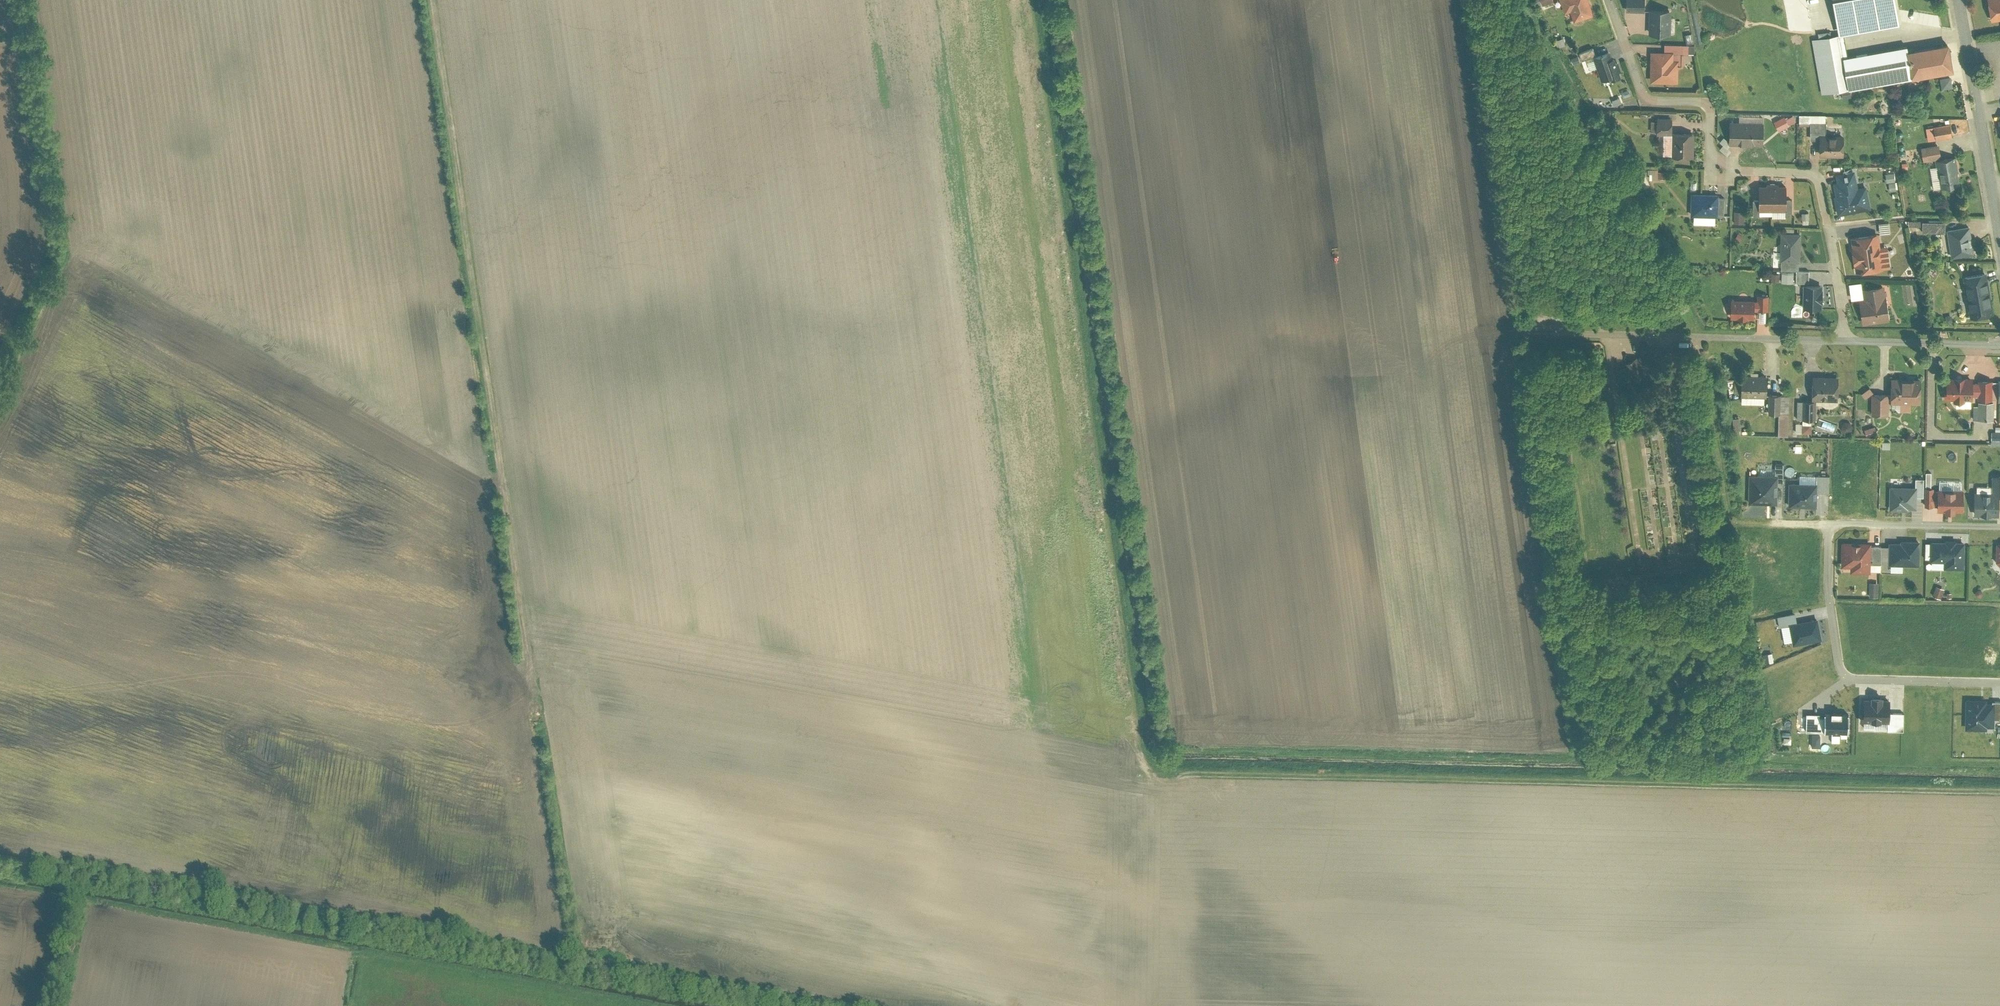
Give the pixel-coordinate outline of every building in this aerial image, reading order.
[(1575,21),(1593,15),(1588,0),(1560,0),(1564,14),(1572,12),(1575,21)] [(1643,10),(1643,0),(1624,0),(1623,9),(1643,10)] [(1908,49),(1906,45),(1848,55),(1844,32),(1900,22),(1896,0),(1833,0),(1839,32),(1813,37),(1822,92),(1912,75),(1908,49)] [(1992,21),(1999,20),(1999,0),(1988,0),(1992,21)] [(1646,34),(1670,34),(1670,11),(1646,11),(1646,34)] [(1952,69),(1948,43),(1908,49),(1912,75),(1952,69)] [(1651,81),(1678,81),(1678,63),(1684,63),(1684,53),(1690,53),(1690,44),(1663,44),(1663,49),(1651,49),(1651,81)] [(1590,57),(1602,83),(1622,74),(1610,48),(1590,57)] [(1952,75),(1941,76),(1942,87),(1953,86),(1952,75)] [(1841,91),(1842,98),(1854,97),(1853,89),(1841,91)] [(1779,130),(1797,120),(1792,112),(1774,121),(1779,130)] [(1820,141),(1819,154),(1844,155),(1844,135),(1827,135),(1828,115),(1799,114),(1799,124),(1812,124),(1812,141),(1820,141)] [(1728,144),(1763,146),(1764,117),(1739,116),(1739,120),(1730,119),(1728,144)] [(1666,135),(1665,155),(1694,156),(1695,131),(1674,131),(1674,120),(1657,119),(1656,135),(1666,135)] [(1932,126),(1935,139),(1952,135),(1950,123),(1932,126)] [(1927,162),(1931,188),(1960,183),(1955,151),(1937,154),(1937,149),(1936,143),(1920,145),(1922,160),(1931,159),(1932,162),(1927,162)] [(1836,212),(1873,205),(1869,183),(1861,185),(1858,167),(1836,171),(1837,177),(1833,178),(1835,191),(1833,192),(1836,212)] [(1758,214),(1758,209),(1787,210),(1787,184),(1758,183),(1757,194),(1753,194),(1752,214),(1758,214)] [(1688,191),(1688,215),(1717,216),(1717,213),(1724,213),(1724,198),(1718,198),(1718,193),(1688,191)] [(1734,221),(1744,222),(1745,210),(1735,210),(1734,221)] [(1949,231),(1950,256),(1968,255),(1967,227),(1944,228),(1944,223),(1924,224),(1924,232),(1949,231)] [(1798,262),(1799,259),(1800,233),(1777,232),(1775,260),(1780,260),(1780,268),(1798,269),(1798,262)] [(1849,237),(1854,274),(1889,270),(1886,247),(1879,248),(1877,234),(1849,237)] [(1800,284),(1799,308),(1819,309),(1820,285),(1807,285),(1807,273),(1785,272),(1785,283),(1800,284)] [(1955,276),(1960,317),(1985,314),(1984,304),(1997,302),(1993,274),(1980,276),(1979,272),(1955,276)] [(1864,298),(1867,321),(1894,317),(1889,282),(1867,285),(1866,278),(1850,281),(1853,300),(1864,298)] [(1729,313),(1729,315),(1753,317),(1754,308),(1769,310),(1771,294),(1758,293),(1757,299),(1731,297),(1729,313)] [(1766,396),(1767,414),(1786,413),(1786,393),(1766,393),(1765,374),(1742,375),(1742,396),(1766,396)] [(1795,397),(1795,420),(1814,420),(1814,399),(1839,399),(1839,375),(1808,374),(1808,397),(1795,397)] [(1909,402),(1922,402),(1923,375),(1882,374),(1882,390),(1869,390),(1869,416),(1889,417),(1889,404),(1900,404),(1900,411),(1908,411),(1909,402)] [(1965,399),(1992,399),(1993,379),(1977,379),(1977,380),(1971,380),(1971,377),(1943,377),(1942,399),(1953,399),(1953,400),(1965,400),(1965,399)] [(1974,403),(1974,421),(1990,421),(1990,403),(1974,403)] [(1857,430),(1868,425),(1865,418),(1854,422),(1857,430)] [(1822,426),(1834,429),(1835,423),(1824,420),(1822,426)] [(1992,443),(1999,443),(1999,430),(1992,430),(1992,443)] [(1773,464),(1773,476),(1777,476),(1777,483),(1784,483),(1784,464),(1773,464)] [(1773,476),(1746,475),(1746,505),(1776,506),(1777,483),(1777,476),(1773,476)] [(1997,499),(1999,499),(1999,476),(1991,476),(1991,493),(1997,493),(1997,499)] [(1828,494),(1828,477),(1815,477),(1815,484),(1816,484),(1816,494),(1828,494)] [(1815,484),(1787,484),(1787,508),(1816,509),(1816,494),(1816,484),(1815,484)] [(1916,486),(1888,486),(1888,510),(1916,510),(1916,486)] [(1923,509),(1936,509),(1936,489),(1924,489),(1923,509)] [(1962,514),(1962,491),(1937,490),(1936,509),(1936,513),(1962,514)] [(1973,518),(1998,518),(1997,499),(1997,493),(1991,493),(1972,493),(1973,518)] [(1946,542),(1930,542),(1930,557),(1945,557),(1945,565),(1963,566),(1964,543),(1955,542),(1955,540),(1946,540),(1946,542)] [(1869,542),(1843,542),(1842,563),(1852,564),(1852,569),(1869,570),(1869,545),(1869,542)] [(1899,544),(1887,543),(1886,567),(1918,568),(1919,542),(1899,542),(1899,544)] [(1943,587),(1937,585),(1934,593),(1940,596),(1943,587)] [(1796,624),(1794,615),(1777,618),(1778,629),(1788,627),(1788,625),(1796,624)] [(1796,624),(1788,625),(1788,627),(1792,647),(1821,641),(1816,620),(1796,624)] [(1890,699),(1864,698),(1863,722),(1890,723),(1890,699)] [(1989,699),(1964,698),(1963,730),(1987,730),(1987,728),(1994,728),(1995,705),(1989,705),(1989,699)] [(1822,715),(1804,715),(1804,734),(1822,734),(1822,715)] [(1846,735),(1846,715),(1822,715),(1822,734),(1822,736),(1846,735)]
